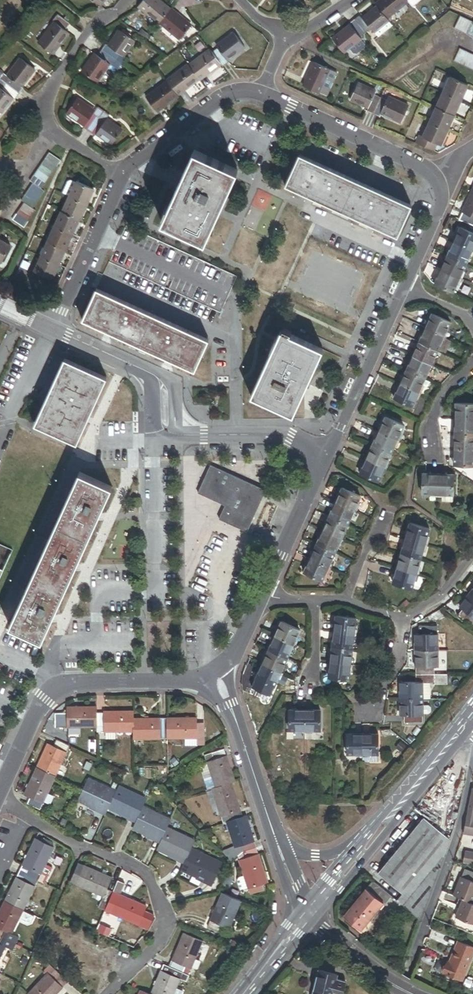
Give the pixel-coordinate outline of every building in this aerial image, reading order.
[(160,23),(171,9),(159,0),(145,0),(139,7),(160,23)] [(407,0),(382,0),(376,5),(377,6),(388,19),(408,2),(407,0)] [(388,19),(377,6),(363,19),(371,29),(374,33),(389,21),(388,19)] [(181,39),(191,26),(171,9),(160,23),(181,39)] [(55,23),(65,30),(71,23),(58,14),(53,21),(55,23)] [(371,29),(363,19),(360,15),(354,20),(366,34),(371,29)] [(462,17),(456,29),(461,32),(467,19),(462,17)] [(461,32),(468,35),(472,24),(472,22),(467,19),(461,32)] [(366,34),(354,20),(349,24),(350,26),(361,38),(366,34)] [(389,21),(374,33),(377,37),(392,25),(389,21)] [(39,44),(53,55),(69,33),(65,30),(55,23),(39,44)] [(350,26),(333,40),(344,53),(361,39),(361,38),(350,26)] [(134,41),(119,31),(109,46),(121,55),(124,56),(134,41)] [(217,48),(227,61),(244,47),(234,33),(216,47),(217,48)] [(121,55),(109,46),(106,44),(102,50),(117,60),(121,55)] [(223,67),(228,63),(227,61),(217,48),(212,52),(221,64),(223,67)] [(461,65),(467,52),(461,49),(455,62),(461,65)] [(117,60),(102,50),(98,56),(109,64),(118,70),(122,64),(117,60)] [(199,79),(200,80),(221,64),(212,52),(210,50),(189,66),(199,79)] [(472,55),(467,52),(461,65),(467,68),(472,55)] [(109,64),(98,56),(95,54),(82,72),(97,82),(109,64)] [(7,76),(21,87),(36,70),(21,59),(7,76)] [(331,70),(315,63),(304,87),(320,94),(331,70)] [(167,81),(168,82),(178,95),(199,79),(189,66),(188,65),(167,81)] [(0,78),(0,80),(4,83),(19,95),(24,89),(21,87),(7,76),(4,73),(0,78)] [(462,100),(469,86),(451,77),(444,92),(462,100)] [(147,98),(157,112),(163,108),(178,96),(178,95),(168,82),(147,98)] [(14,98),(15,100),(19,95),(4,83),(0,88),(14,98)] [(351,100),(369,108),(374,95),(376,92),(358,84),(351,100)] [(0,88),(0,113),(2,114),(14,98),(0,88)] [(437,108),(455,116),(462,100),(444,92),(437,108)] [(374,115),(381,98),(374,95),(369,108),(367,112),(374,115)] [(388,101),(381,98),(374,115),(380,117),(382,114),(388,101)] [(388,101),(382,114),(402,123),(409,107),(389,98),(388,101)] [(67,114),(85,127),(95,112),(77,100),(67,114)] [(85,127),(84,128),(90,132),(104,111),(98,107),(95,112),(85,127)] [(430,123),(448,131),(455,116),(437,108),(430,123)] [(104,111),(90,132),(95,136),(97,134),(106,120),(110,115),(104,111)] [(106,120),(97,134),(112,145),(122,131),(106,120)] [(430,123),(424,138),(420,136),(417,144),(435,152),(439,144),(442,146),(448,131),(430,123)] [(194,150),(169,208),(165,216),(163,222),(206,242),(209,236),(212,228),(238,170),(194,150)] [(61,162),(50,154),(46,160),(57,167),(61,162)] [(412,206),(300,155),(286,186),(398,237),(412,206)] [(57,167),(46,160),(42,165),(53,173),(57,167)] [(53,173),(42,165),(38,171),(49,178),(53,173)] [(49,178),(38,171),(35,176),(46,184),(49,178)] [(46,184),(35,176),(31,182),(35,184),(42,189),(46,184)] [(88,205),(94,190),(77,182),(70,197),(88,205)] [(42,189),(35,184),(30,191),(40,198),(45,192),(42,189)] [(40,198),(30,191),(26,196),(37,203),(40,198)] [(464,213),(472,217),(472,192),(464,213)] [(37,203),(26,196),(22,202),(25,204),(32,209),(37,203)] [(88,205),(70,197),(63,212),(80,220),(81,220),(88,205)] [(32,209),(25,204),(21,209),(32,217),(36,211),(32,209)] [(32,217),(21,209),(17,215),(28,223),(32,217)] [(63,212),(62,212),(55,227),(72,235),(80,220),(63,212)] [(464,213),(460,221),(472,226),(472,217),(464,213)] [(28,223),(17,215),(14,220),(24,228),(28,223)] [(72,235),(55,227),(49,242),(66,250),(72,235)] [(472,250),(472,249),(472,234),(461,228),(455,242),(472,250)] [(0,241),(0,263),(2,264),(11,247),(0,241)] [(66,250),(49,242),(42,257),(59,265),(66,250)] [(467,263),(472,250),(455,242),(449,255),(467,263)] [(467,263),(449,255),(443,269),(460,277),(467,263)] [(59,265),(42,257),(35,272),(52,280),(59,265)] [(460,277),(443,269),(436,284),(453,292),(460,277)] [(209,340),(97,290),(83,321),(195,371),(209,340)] [(427,329),(444,337),(451,323),(433,315),(427,329)] [(438,351),(444,337),(427,329),(420,343),(438,351)] [(291,335),(282,332),(281,331),(252,396),(294,415),(323,350),(291,335)] [(438,351),(420,343),(414,357),(432,365),(438,351)] [(408,371),(425,380),(432,365),(414,357),(408,371)] [(65,359),(35,425),(77,443),(107,378),(65,359)] [(401,386),(419,394),(425,380),(408,371),(401,386)] [(430,382),(425,380),(419,394),(424,396),(430,382)] [(413,407),(419,394),(401,386),(395,399),(413,407)] [(457,420),(472,421),(472,405),(457,405),(457,420)] [(380,432),(398,440),(404,426),(386,418),(380,432)] [(457,420),(456,435),(472,436),(472,421),(457,420)] [(374,446),(391,454),(398,440),(380,432),(374,446)] [(456,435),(456,450),(472,451),(472,436),(456,435)] [(367,461),(385,469),(391,454),(374,446),(367,461)] [(456,450),(456,466),(472,466),(472,451),(456,450)] [(379,482),(385,469),(367,461),(361,474),(379,482)] [(266,490),(210,465),(198,493),(219,503),(225,505),(219,519),(239,529),(247,532),(266,490)] [(79,473),(9,627),(41,641),(111,487),(79,473)] [(438,495),(439,475),(424,474),(423,495),(438,495)] [(454,475),(439,475),(438,495),(442,496),(454,496),(454,475)] [(342,489),(336,503),(354,511),(360,497),(342,489)] [(219,503),(213,517),(219,519),(225,505),(219,503)] [(354,511),(336,503),(330,517),(348,525),(354,511)] [(348,525),(330,517),(324,531),(342,539),(348,525)] [(406,539),(426,545),(430,531),(410,525),(406,539)] [(342,539),(324,531),(317,545),(335,553),(342,539)] [(421,561),(426,545),(406,539),(402,555),(421,561)] [(311,559),(329,567),(335,553),(317,545),(311,559)] [(421,561),(402,555),(397,570),(417,575),(421,561)] [(323,581),(329,567),(311,559),(305,573),(323,581)] [(417,575),(397,570),(393,584),(413,589),(417,575)] [(470,596),(460,609),(462,611),(472,619),(472,599),(470,596)] [(472,629),(472,619),(462,611),(457,618),(472,630),(472,629)] [(334,633),(354,635),(356,620),(336,617),(334,633)] [(276,637),(294,645),(300,632),(282,623),(276,637)] [(352,651),(354,635),(334,633),(332,648),(352,651)] [(416,635),(417,652),(438,652),(438,635),(420,635),(416,635)] [(287,659),(294,645),(276,637),(270,651),(287,659)] [(352,651),(332,648),(330,663),(350,665),(352,651)] [(287,659),(270,651),(263,665),(281,673),(287,659)] [(438,652),(417,652),(417,670),(435,670),(439,670),(438,652)] [(330,663),(328,678),(348,681),(350,665),(330,663)] [(274,687),(281,673),(263,665),(256,679),(274,687)] [(448,676),(435,677),(435,683),(435,687),(448,686),(448,676)] [(274,687),(256,679),(252,688),(270,696),(274,687)] [(400,683),(400,700),(423,700),(423,683),(417,683),(400,683)] [(423,700),(400,700),(401,717),(404,717),(423,717),(423,707),(423,700)] [(97,713),(97,706),(66,707),(67,713),(54,713),(54,728),(97,727),(97,713)] [(423,707),(423,717),(429,717),(432,714),(432,710),(429,707),(423,707)] [(133,719),(133,711),(103,712),(103,713),(97,713),(97,727),(97,733),(134,732),(133,719)] [(305,732),(304,711),(290,711),(290,732),(305,732)] [(320,711),(304,711),(305,732),(321,732),(320,711)] [(197,718),(167,719),(167,739),(185,739),(197,738),(197,745),(204,744),(204,724),(197,724),(197,718)] [(167,739),(167,719),(133,719),(134,732),(134,739),(167,739)] [(378,735),(362,736),(363,755),(379,755),(378,735)] [(363,755),(362,736),(348,736),(348,756),(363,755)] [(69,745),(56,740),(53,746),(48,744),(37,768),(55,776),(69,745)] [(231,783),(235,781),(224,749),(204,756),(207,764),(215,788),(231,783)] [(379,755),(363,755),(363,764),(379,764),(379,755)] [(207,764),(200,767),(208,790),(212,789),(215,788),(207,764)] [(40,810),(55,776),(37,768),(25,795),(30,798),(27,804),(40,810)] [(108,808),(116,792),(87,779),(83,789),(78,800),(100,810),(101,808),(107,811),(108,808)] [(215,788),(212,789),(223,823),(226,822),(243,817),(231,783),(215,788)] [(142,807),(146,799),(118,786),(116,792),(108,808),(130,818),(131,816),(137,819),(142,807)] [(465,827),(472,828),(472,791),(472,790),(465,827)] [(170,820),(142,807),(137,819),(133,828),(155,838),(156,836),(161,839),(166,828),(170,820)] [(256,848),(246,816),(243,817),(226,822),(234,848),(241,846),(243,853),(256,848)] [(401,896),(396,902),(420,921),(443,857),(442,857),(445,848),(442,847),(449,841),(422,819),(377,875),(401,896)] [(465,827),(463,835),(472,837),(472,828),(465,827)] [(166,828),(161,839),(156,849),(179,859),(180,857),(186,860),(191,849),(194,841),(166,828)] [(19,871),(38,880),(41,874),(45,865),(54,848),(51,846),(42,842),(35,839),(19,871)] [(268,883),(256,848),(243,853),(236,855),(244,879),(248,889),(268,883)] [(222,864),(191,849),(186,860),(181,870),(207,882),(208,879),(214,882),(222,864)] [(462,864),(472,866),(472,854),(465,853),(462,864)] [(76,884),(84,866),(77,863),(70,881),(76,884)] [(49,878),(53,869),(45,865),(41,874),(49,878)] [(104,910),(112,891),(106,889),(111,878),(105,875),(101,873),(84,866),(76,884),(103,896),(98,908),(104,910)] [(4,901),(23,910),(38,880),(19,871),(4,901)] [(454,897),(472,904),(472,874),(464,871),(462,878),(461,878),(454,897)] [(46,884),(49,878),(41,874),(38,880),(46,884)] [(112,891),(117,881),(111,878),(106,889),(112,891)] [(244,879),(239,881),(242,890),(248,889),(244,879)] [(119,895),(124,883),(117,880),(117,881),(112,891),(119,895)] [(119,895),(112,891),(104,910),(148,929),(154,915),(144,911),(146,906),(119,895)] [(367,891),(344,918),(358,930),(381,903),(367,891)] [(240,902),(221,893),(207,927),(220,933),(223,926),(229,929),(240,902)] [(13,943),(16,937),(11,934),(23,910),(4,901),(0,910),(0,937),(13,943)] [(455,919),(472,925),(472,905),(462,901),(455,919)] [(108,936),(110,930),(98,925),(95,931),(108,936)] [(184,933),(169,967),(182,973),(185,966),(191,969),(202,941),(184,933)] [(13,943),(0,937),(0,957),(5,947),(10,949),(13,943)] [(442,975),(461,982),(472,953),(472,950),(457,943),(448,964),(447,963),(442,975)] [(163,965),(151,993),(173,993),(176,987),(180,979),(186,981),(189,976),(182,973),(169,967),(163,965)] [(67,983),(49,966),(44,971),(48,974),(29,993),(57,993),(67,983)] [(319,972),(314,993),(332,993),(336,976),(319,972)]
